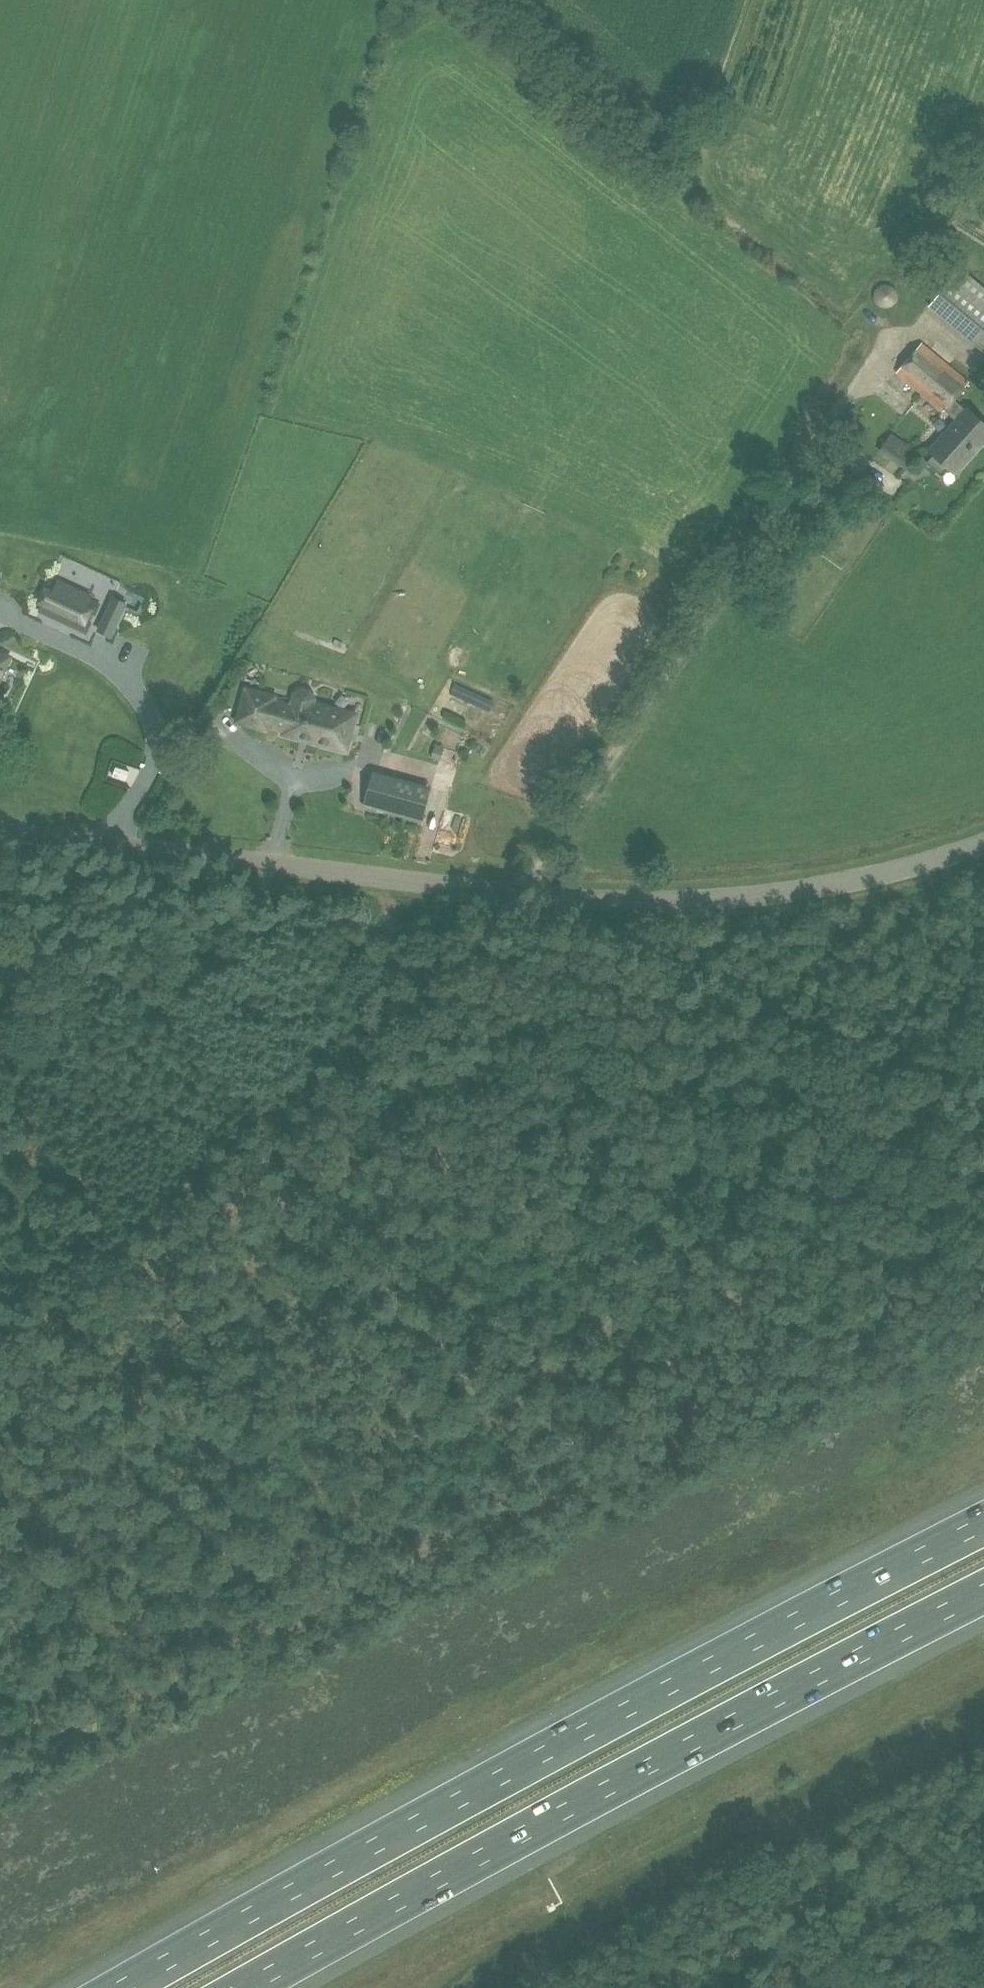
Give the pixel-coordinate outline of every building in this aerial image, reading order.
[(983,347),(983,285),(960,266),(930,304),(983,347)] [(882,282),(879,284),(878,285),(876,287),(875,289),(874,292),(875,296),(877,300),(879,302),(883,304),(888,304),(891,302),(894,301),(896,298),(897,294),(897,290),(896,287),(894,284),(890,282),(886,282),(882,282)] [(950,467),(956,472),(983,440),(983,422),(967,408),(966,409),(954,398),(969,382),(922,342),(897,371),(943,411),(945,409),(957,420),(930,450),(934,453),(926,462),(942,476),(950,467)] [(907,469),(919,452),(892,433),(880,450),(907,469)] [(57,584),(53,582),(40,611),(86,632),(91,622),(88,620),(92,613),(95,614),(100,604),(89,599),(91,595),(59,580),(57,584)] [(126,603),(114,597),(109,608),(121,614),(126,603)] [(10,657),(0,652),(0,679),(10,657)] [(263,731),(265,723),(302,733),(302,736),(311,738),(310,739),(347,749),(355,719),(351,712),(313,702),(314,698),(310,691),(303,689),(296,693),(292,692),(289,700),(277,697),(278,693),(245,684),(235,723),(263,731)] [(127,780),(130,771),(117,766),(113,776),(127,780)] [(422,821),(432,787),(374,771),(364,806),(422,821)] [(494,1877),(498,1888),(515,1882),(511,1871),(494,1877)]
